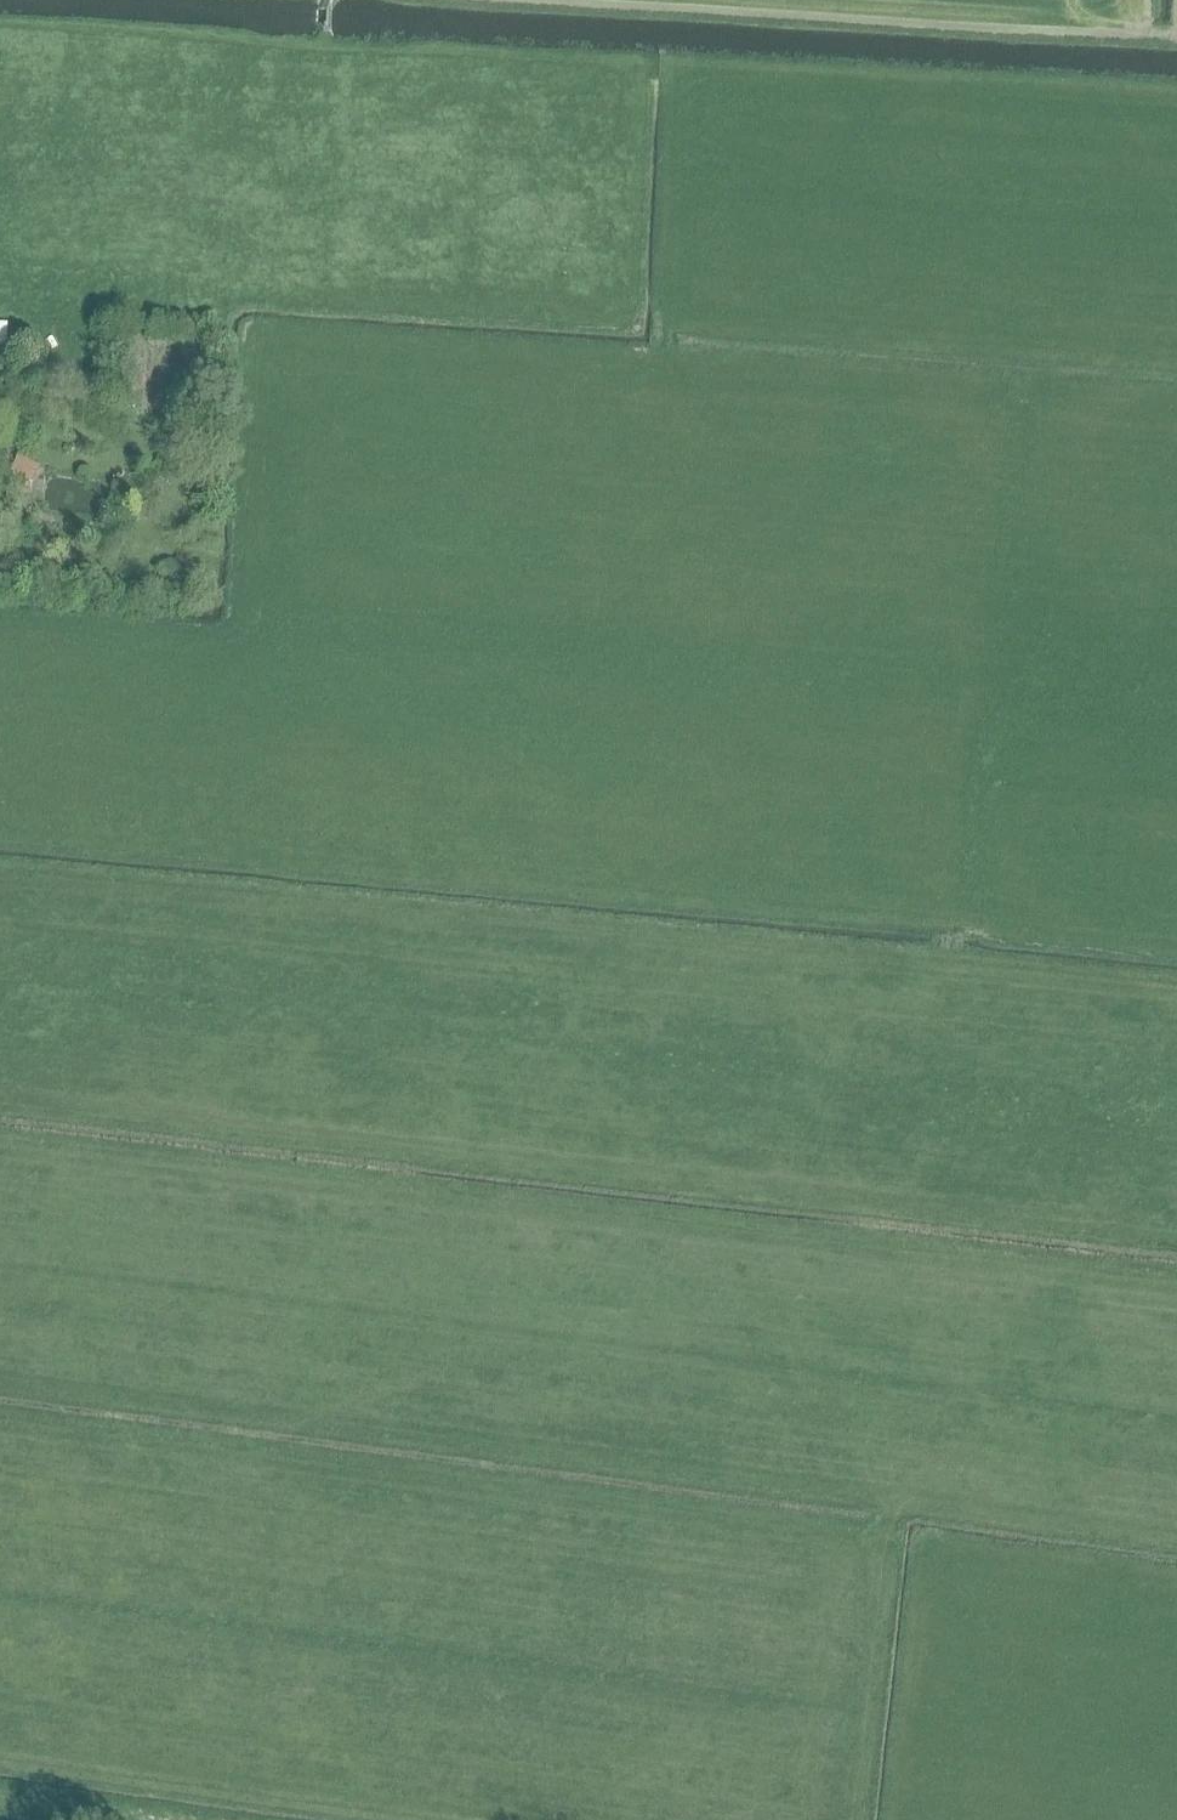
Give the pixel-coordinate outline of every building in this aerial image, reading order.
[(20,455),(10,471),(21,478),(21,482),(28,486),(40,467),(20,455)]
